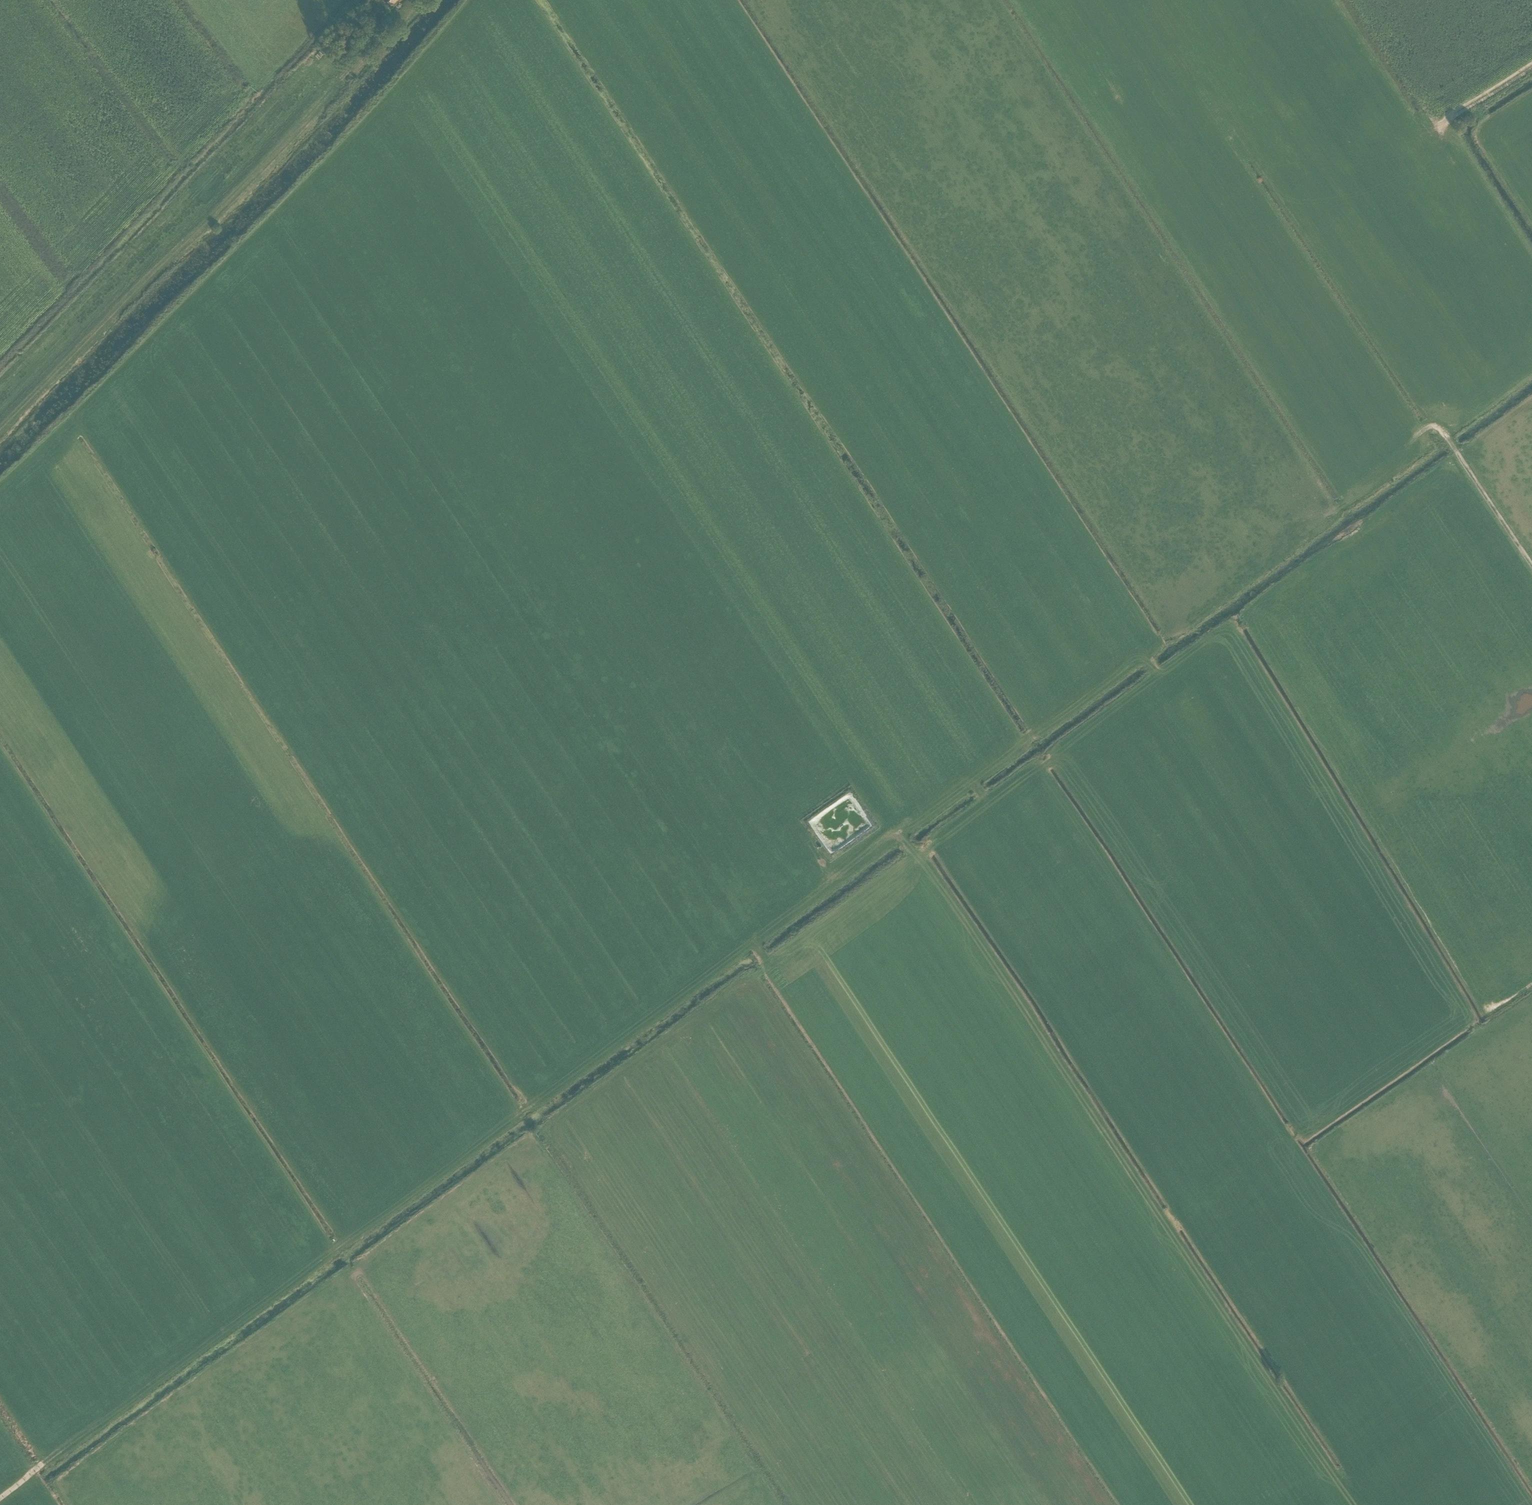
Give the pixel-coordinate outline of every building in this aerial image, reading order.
[(744,959),(747,968),(757,965),(754,956),(744,959)]
